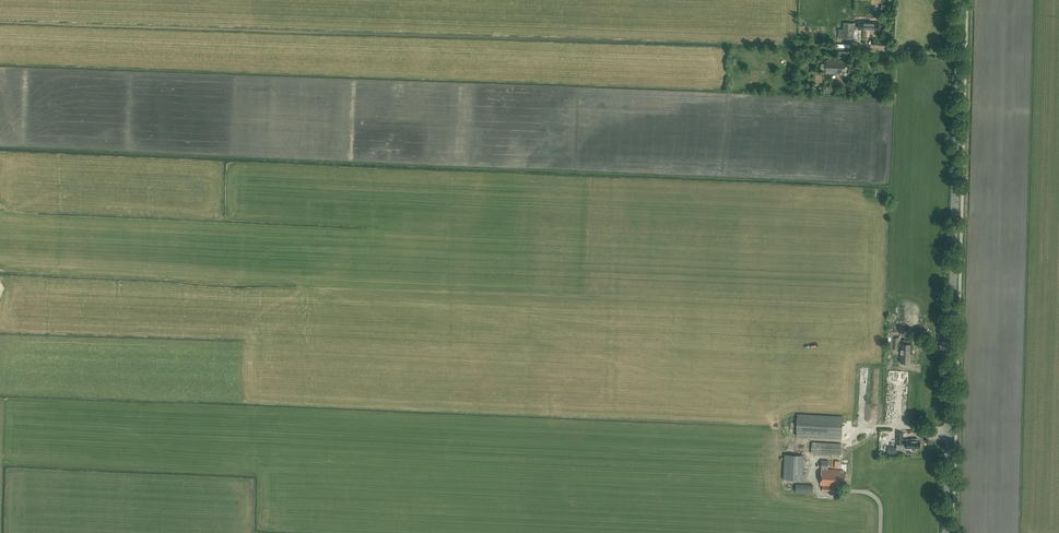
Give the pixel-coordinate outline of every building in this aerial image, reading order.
[(846,23),(843,23),(843,29),(838,29),(838,38),(846,38),(854,39),(854,29),(861,30),(866,31),(866,30),(879,30),(879,22),(859,21),(859,24),(846,23)] [(841,72),(845,72),(845,61),(836,60),(826,59),(826,74),(841,74),(841,72)] [(911,354),(912,354),(912,344),(901,344),(900,363),(910,363),(911,354)] [(842,438),(843,416),(797,414),(796,436),(842,438)] [(911,438),(911,439),(906,439),(906,447),(911,448),(911,449),(912,450),(915,450),(916,449),(916,448),(920,448),(920,441),(917,441),(917,438),(911,438)] [(811,453),(840,455),(841,443),(811,442),(811,453)] [(783,479),(802,480),(803,455),(785,455),(783,479)] [(821,469),(822,469),(821,485),(823,485),(823,491),(833,491),(834,486),(840,486),(840,484),(846,484),(846,472),(843,472),(843,470),(828,469),(829,460),(822,460),(821,469)] [(813,485),(796,484),(796,492),(812,493),(813,485)]
